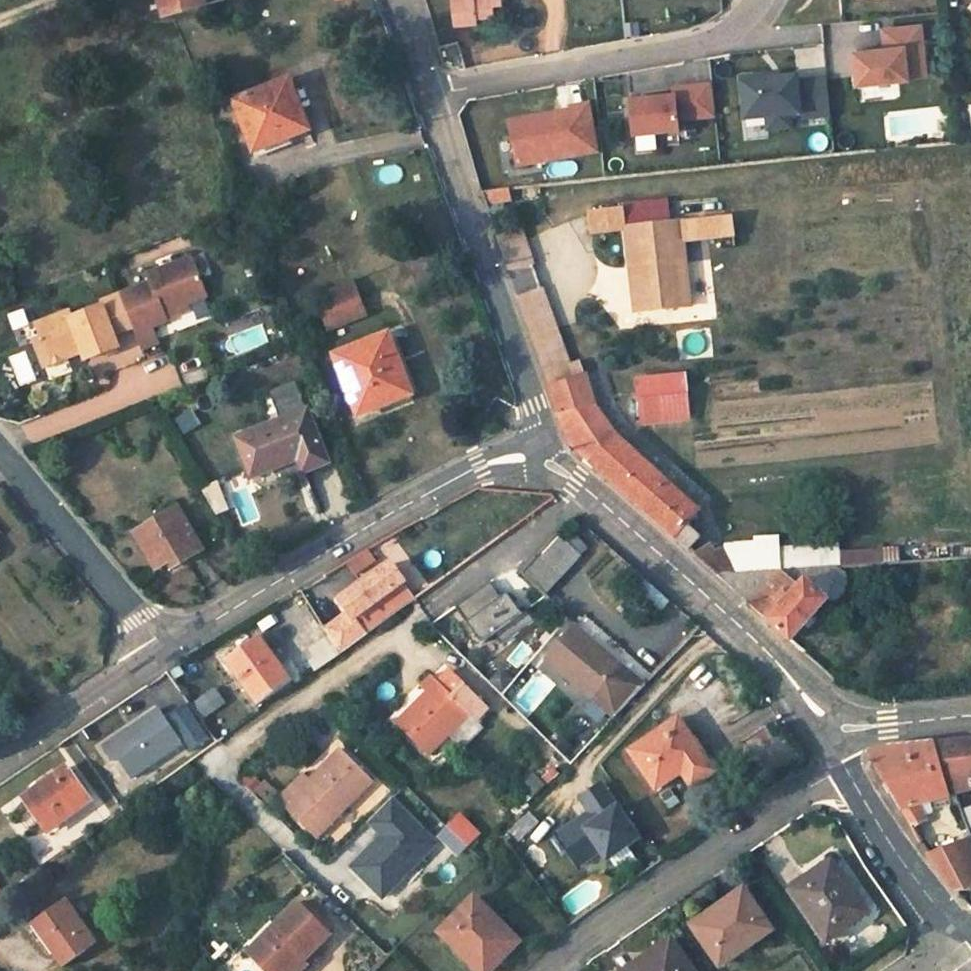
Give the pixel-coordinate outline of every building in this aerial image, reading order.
[(163,13),(195,3),(195,8),(208,4),(206,0),(159,0),(163,13)] [(454,22),(474,21),(474,16),(473,3),(486,2),(497,2),(497,0),(453,0),(454,22)] [(474,16),(487,15),(486,2),(473,3),(474,16)] [(854,52),(858,83),(926,75),(920,26),(893,29),(895,47),(886,48),(854,52)] [(886,48),(895,47),(893,29),(884,30),(886,48)] [(830,117),(826,79),(798,82),(797,77),(782,78),(764,80),(763,75),(740,78),(745,120),(766,118),(768,130),(791,128),(790,116),(800,115),(801,120),(830,117)] [(308,131),(288,80),(233,101),(252,152),(308,131)] [(630,102),(633,137),(679,132),(678,121),(715,117),(712,85),(673,89),(674,98),(630,102)] [(509,122),(517,166),(596,152),(588,105),(571,108),(571,111),(509,122)] [(644,206),(605,209),(608,229),(646,225),(644,206)] [(663,223),(652,224),(656,262),(667,261),(663,223)] [(646,225),(608,229),(611,268),(621,267),(626,313),(671,308),(667,261),(656,262),(652,224),(646,225)] [(509,265),(533,264),(530,235),(506,236),(509,265)] [(151,284),(119,296),(122,302),(133,330),(135,335),(140,347),(147,350),(154,347),(157,340),(153,328),(166,323),(165,320),(164,316),(187,307),(206,299),(191,260),(148,276),(151,284)] [(621,267),(611,268),(616,314),(626,313),(621,267)] [(353,284),(319,298),(327,319),(330,327),(364,314),(361,305),(353,284)] [(133,330),(122,302),(102,310),(113,338),(133,330)] [(522,310),(538,355),(560,347),(544,302),(522,310)] [(165,320),(189,311),(187,307),(164,316),(165,320)] [(85,363),(117,350),(113,338),(102,310),(70,322),(68,316),(37,328),(42,342),(34,345),(44,370),(82,355),(85,363)] [(410,396),(386,335),(333,355),(357,417),(410,396)] [(584,375),(580,363),(567,367),(571,379),(584,375)] [(559,415),(595,407),(584,375),(571,379),(549,386),(559,415)] [(302,412),(292,386),(270,394),(281,420),(234,438),(250,477),(297,459),(302,472),(328,462),(307,410),(302,412)] [(688,392),(637,396),(639,422),(690,417),(688,392)] [(613,432),(595,407),(559,415),(568,442),(588,460),(613,432)] [(687,549),(699,536),(685,524),(698,509),(613,432),(588,460),(685,547),(687,549)] [(200,551),(176,509),(134,534),(154,569),(168,561),(172,568),(200,551)] [(556,532),(520,571),(546,595),(582,557),(556,532)] [(731,560),(725,547),(713,552),(711,546),(706,545),(692,553),(715,574),(737,572),(731,560)] [(839,565),(849,564),(848,551),(731,560),(737,572),(748,572),(781,569),(812,567),(839,565)] [(365,634),(354,618),(403,583),(405,581),(392,563),(364,584),(362,582),(339,599),(348,612),(325,629),(329,636),(340,652),(365,634)] [(847,573),(839,565),(812,567),(781,569),(749,604),(784,636),(788,640),(825,599),(837,598),(844,592),(849,584),(847,573)] [(740,596),(748,572),(737,572),(715,574),(740,596)] [(354,618),(365,634),(414,598),(403,583),(354,618)] [(498,600),(486,583),(452,608),(479,644),(491,636),(498,647),(531,623),(523,611),(519,615),(504,595),(498,600)] [(594,698),(620,667),(598,648),(600,646),(575,624),(547,657),(594,698)] [(340,652),(329,636),(303,654),(314,671),(340,652)] [(247,647),(228,661),(259,705),(291,682),(288,678),(281,670),(258,639),(253,642),(249,638),(243,642),(247,647)] [(288,678),(292,676),(285,667),(281,670),(288,678)] [(620,667),(594,698),(614,715),(642,686),(620,667)] [(454,696),(466,684),(451,669),(439,682),(454,696)] [(429,755),(469,714),(475,720),(489,706),(466,684),(454,696),(439,682),(430,673),(420,684),(429,693),(410,713),(408,710),(397,723),(429,755)] [(205,717),(227,702),(217,687),(195,702),(205,717)] [(176,733),(197,717),(181,696),(160,711),(176,733)] [(677,715),(629,748),(654,787),(680,770),(690,785),(714,769),(703,753),(698,756),(687,739),(692,736),(677,715)] [(179,736),(191,753),(210,738),(198,722),(179,736)] [(703,753),(692,736),(687,739),(698,756),(703,753)] [(970,789),(970,741),(935,745),(949,794),(956,793),(970,789)] [(912,827),(924,819),(915,804),(949,794),(935,745),(888,749),(870,755),(892,794),(912,827)] [(303,771),(278,797),(317,837),(373,780),(341,748),(330,759),(331,761),(312,780),(303,771)] [(66,766),(23,797),(46,830),(90,799),(66,766)] [(597,846),(603,855),(635,833),(601,782),(578,797),(585,807),(600,830),(591,836),(576,813),(555,827),(576,860),(597,846)] [(381,835),(365,852),(373,860),(359,875),(382,897),(435,841),(390,798),(367,821),(381,835)] [(600,830),(585,807),(576,813),(591,836),(600,830)] [(970,833),(970,807),(962,810),(970,833)] [(529,812),(510,830),(518,839),(537,821),(529,812)] [(465,843),(474,833),(456,815),(446,825),(465,843)] [(446,825),(437,835),(456,853),(465,843),(446,825)] [(950,851),(953,858),(949,861),(947,856),(935,863),(951,885),(956,892),(970,890),(970,839),(950,851)] [(359,875),(373,860),(365,852),(351,866),(359,875)] [(851,899),(857,895),(831,859),(827,863),(851,899)] [(827,863),(791,888),(827,940),(868,912),(857,895),(851,899),(827,863)] [(711,917),(746,892),(743,888),(708,912),(711,917)] [(708,912),(691,924),(718,964),(771,928),(746,892),(711,917),(708,912)] [(440,932),(478,970),(490,970),(514,946),(484,916),(488,911),(474,896),(440,932)] [(98,941),(67,899),(36,921),(56,949),(52,951),(62,966),(98,941)] [(299,902),(250,951),(271,970),(285,970),(300,957),(303,960),(331,932),(299,902)] [(484,916),(514,946),(519,942),(488,911),(484,916)] [(56,949),(36,921),(32,924),(52,951),(56,949)] [(670,938),(654,950),(658,955),(634,970),(693,970),(670,938)] [(658,955),(654,950),(624,970),(634,970),(658,955)] [(307,964),(303,960),(300,957),(285,970),(301,970),(307,964)]
